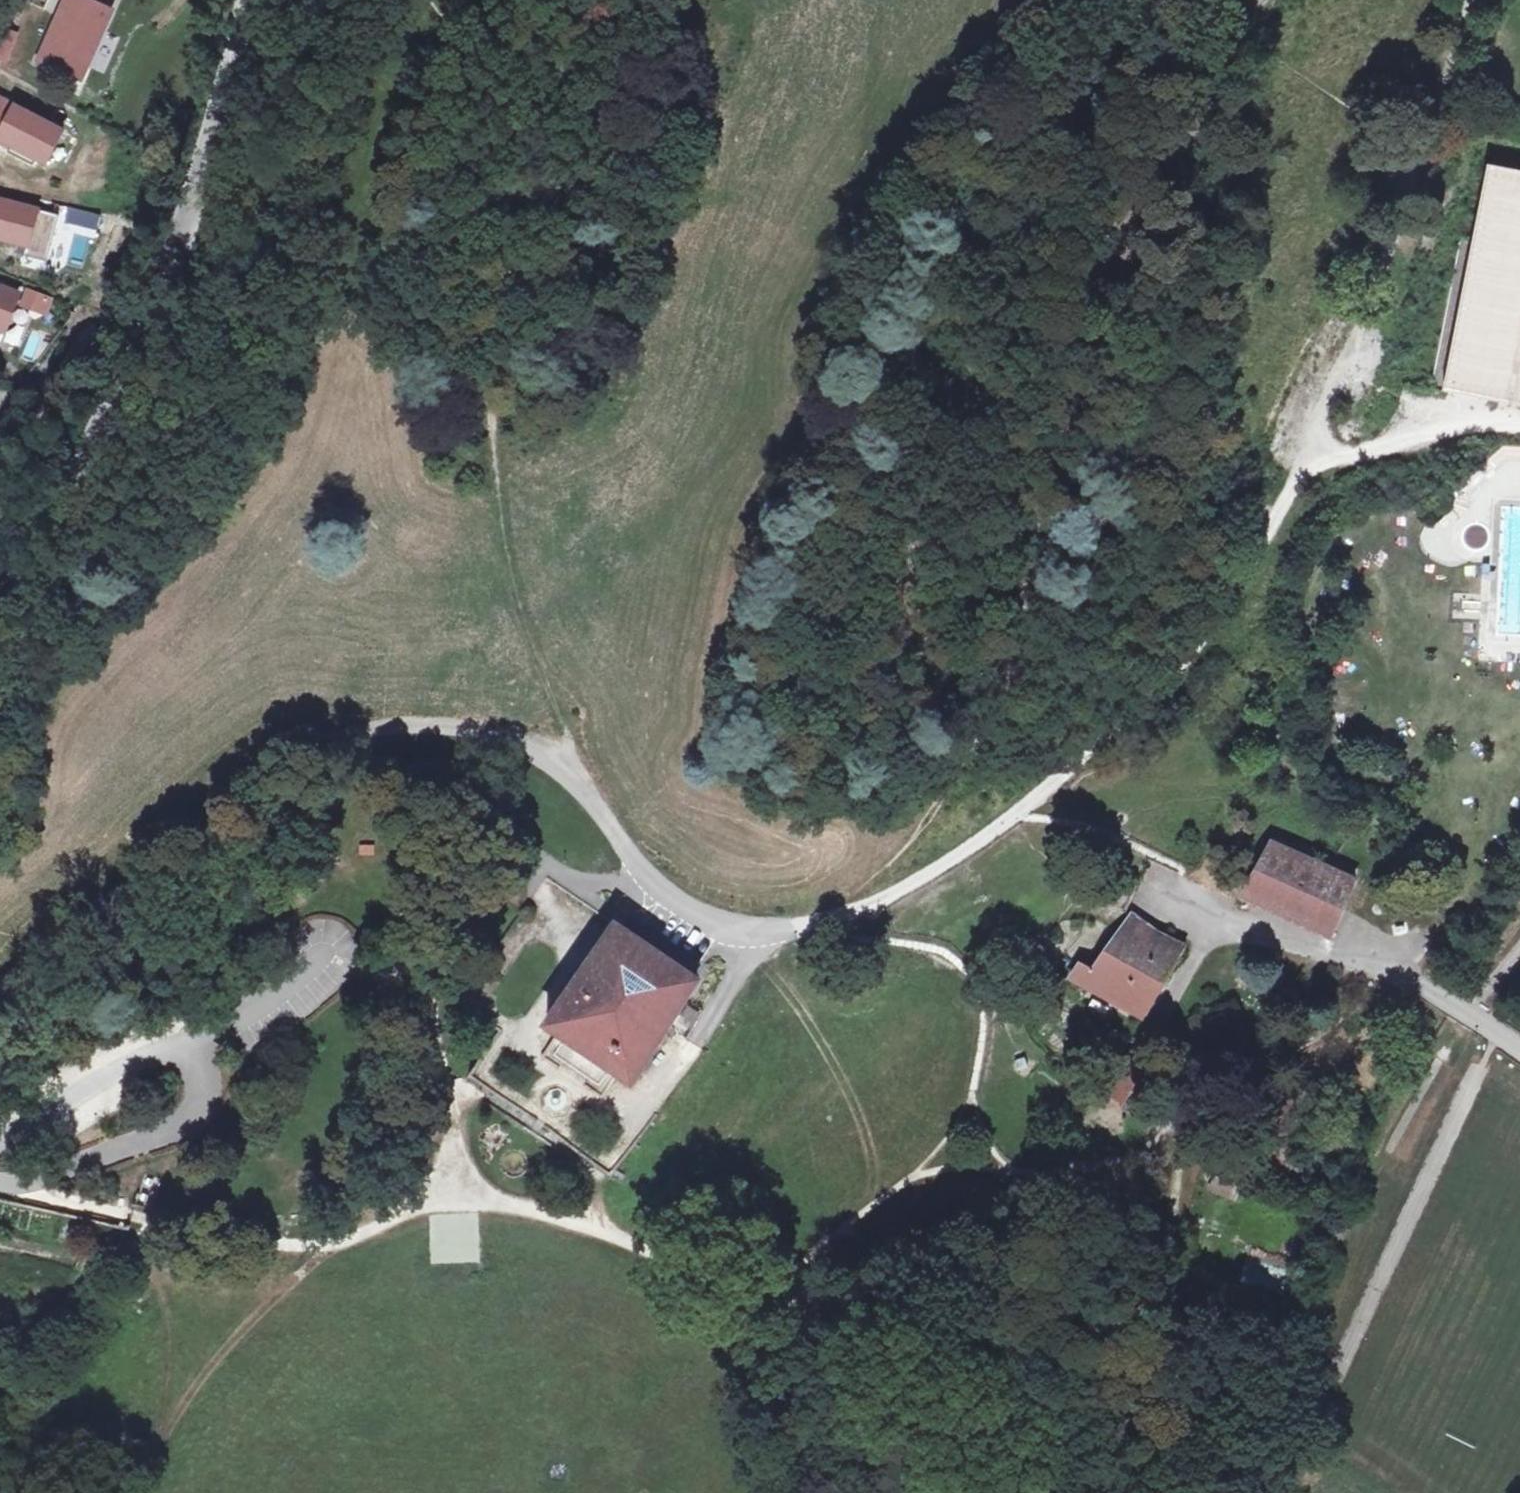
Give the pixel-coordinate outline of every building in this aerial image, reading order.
[(41,61),(79,78),(87,60),(97,38),(109,12),(82,0),(69,0),(41,61)] [(1,27),(0,29),(0,60),(6,62),(18,35),(1,27)] [(117,47),(97,38),(87,60),(107,69),(117,47)] [(64,123),(0,100),(0,148),(48,165),(64,123)] [(1487,165),(1472,242),(1443,390),(1519,405),(1519,172),(1487,165)] [(2,231),(0,237),(0,238),(18,243),(15,253),(48,262),(60,215),(0,200),(0,230),(2,231)] [(95,228),(99,215),(70,208),(67,220),(95,228)] [(1443,390),(1472,242),(1453,239),(1425,387),(1443,390)] [(17,295),(0,288),(0,339),(17,295)] [(1332,937),(1357,881),(1272,843),(1243,897),(1332,937)] [(665,938),(630,915),(622,927),(696,977),(704,964),(665,938)] [(1145,1018),(1185,946),(1158,934),(1133,915),(1093,971),(1081,963),(1071,978),(1145,1018)] [(704,1010),(687,1000),(700,980),(696,977),(622,927),(618,924),(549,1026),(635,1083),(670,1027),(676,1018),(693,1029),(704,1010)] [(693,1029),(676,1018),(670,1027),(687,1038),(693,1029)] [(1103,1094),(1121,1109),(1152,1070),(1133,1056),(1103,1094)] [(1207,1191),(1231,1199),(1237,1184),(1213,1175),(1207,1191)] [(146,1202),(148,1196),(141,1194),(137,1206),(144,1208),(146,1202)]
